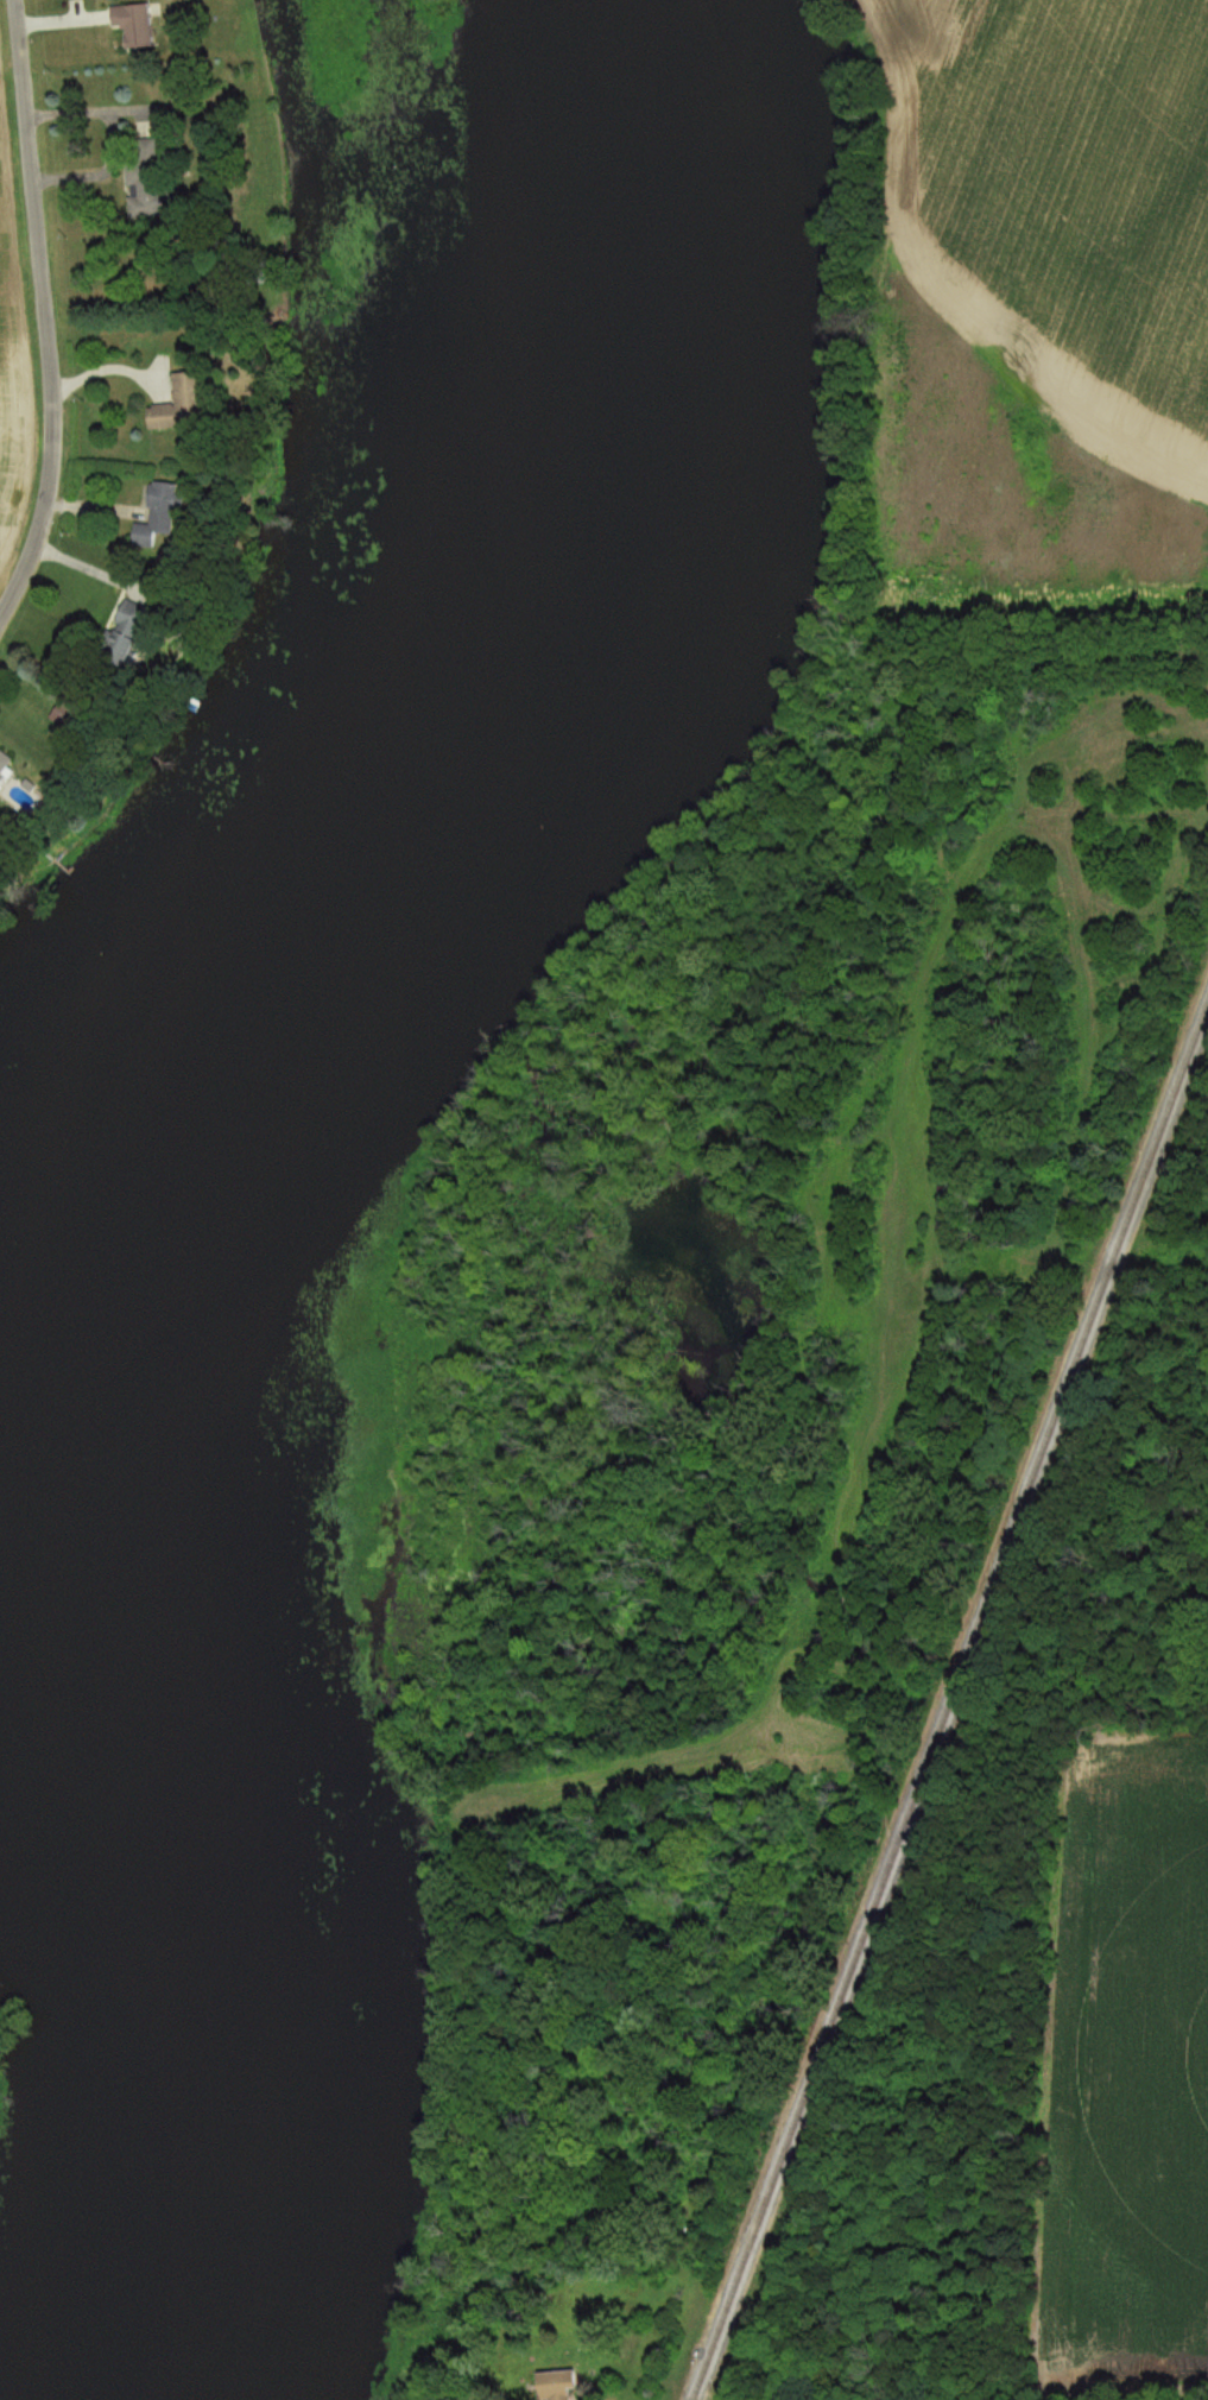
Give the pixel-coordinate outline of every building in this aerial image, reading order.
[(121,49),(146,48),(145,6),(106,7),(107,29),(120,28),(121,49)] [(121,140),(123,214),(155,213),(153,140),(121,140)] [(142,429),(194,426),(192,383),(172,385),(173,405),(141,407),(142,429)] [(173,485),(146,483),(144,525),(129,524),(128,548),(151,550),(152,534),(171,536),(174,495),(172,495),(173,485)] [(94,661),(121,671),(143,608),(115,599),(94,661)] [(0,755),(0,775),(10,763),(0,755)] [(532,2399),(567,2399),(567,2372),(532,2372),(532,2399)]
